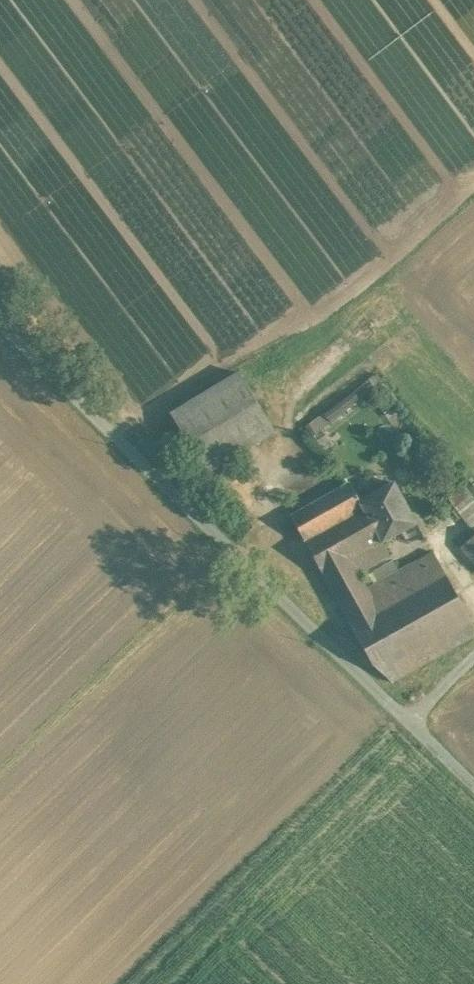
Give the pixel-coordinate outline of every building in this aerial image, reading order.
[(359,402),(383,384),(373,371),(349,389),(359,402)] [(239,373),(171,414),(207,474),(275,433),(239,373)] [(312,429),(357,403),(350,392),(306,418),(312,429)] [(460,456),(473,470),(473,443),(460,456)] [(350,483),(291,517),(306,544),(364,512),(359,503),(360,502),(350,483)] [(417,525),(394,483),(360,502),(359,503),(364,512),(382,543),(383,544),(384,544),(417,525)] [(459,485),(448,495),(473,525),(473,502),(459,485)] [(364,512),(306,544),(323,575),(351,560),(382,543),(364,512)] [(461,548),(473,564),(473,537),(461,548)] [(382,543),(351,560),(358,573),(390,556),(384,544),(383,544),(382,543)] [(433,553),(366,588),(377,608),(444,572),(433,553)] [(351,560),(323,575),(330,589),(358,573),(351,560)] [(349,623),(374,667),(392,683),(473,637),(473,627),(444,572),(377,608),(349,623)] [(358,573),(330,589),(349,623),(377,608),(366,588),(358,573)]
